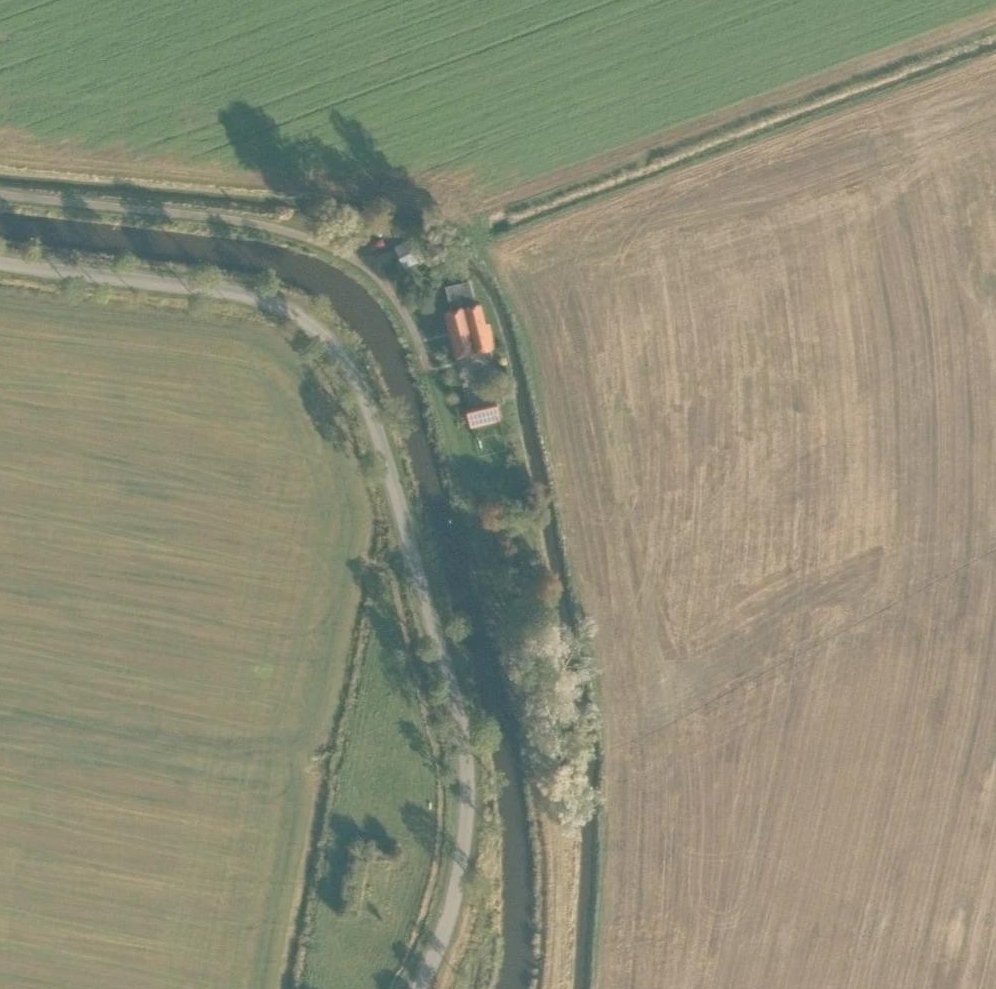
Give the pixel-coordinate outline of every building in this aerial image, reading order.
[(425,259),(416,238),(394,247),(404,268),(425,259)] [(452,308),(475,303),(470,281),(447,286),(452,308)] [(483,323),(478,302),(475,303),(452,308),(444,310),(455,357),(493,349),(487,322),(483,323)] [(471,428),(501,420),(497,405),(467,413),(471,428)] [(566,731),(562,717),(552,720),(556,734),(566,731)]
